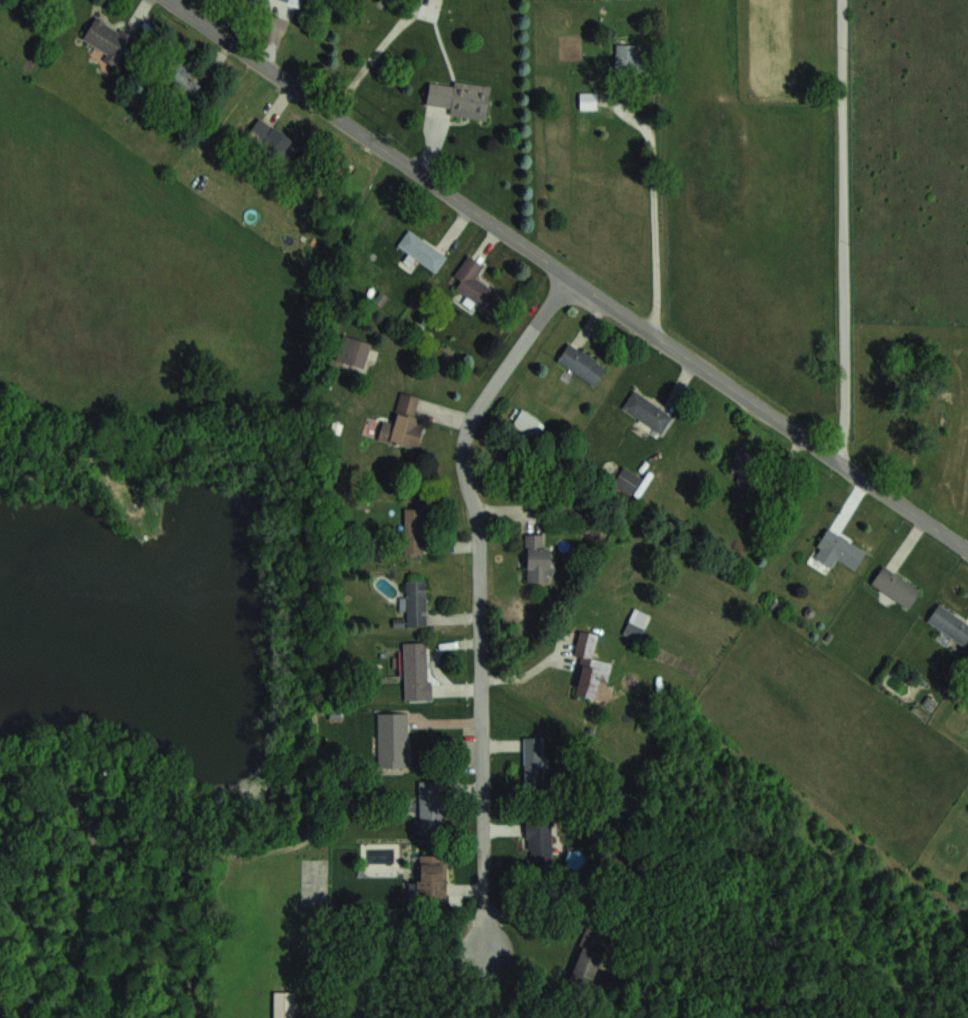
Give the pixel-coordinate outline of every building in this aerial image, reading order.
[(80,41),(116,64),(132,39),(96,15),(80,41)] [(638,44),(616,44),(616,65),(638,65),(638,44)] [(196,104),(206,89),(188,76),(194,68),(176,56),(160,79),(196,104)] [(449,115),(485,120),(490,86),(454,80),(453,85),(429,82),(426,105),(450,108),(449,115)] [(579,108),(596,108),(596,92),(579,92),(579,108)] [(281,160),(294,140),(258,117),(245,137),(281,160)] [(408,253),(403,261),(411,265),(415,259),(435,272),(446,254),(407,230),(397,246),(408,253)] [(475,278),(483,264),(467,255),(454,277),(460,281),(455,291),(491,312),(502,294),(475,278)] [(370,344),(342,336),(335,361),(363,369),(370,344)] [(595,385),(606,366),(568,342),(556,361),(595,385)] [(672,415),(633,390),(622,408),(661,432),(672,415)] [(377,439),(416,449),(423,426),(413,423),(420,398),(400,393),(392,422),(382,420),(377,439)] [(613,482),(630,494),(641,478),(623,466),(613,482)] [(403,555),(424,555),(424,508),(403,508),(403,555)] [(866,548),(825,528),(811,556),(832,567),(836,558),(856,569),(866,548)] [(526,535),(526,583),(550,583),(550,547),(543,547),(543,535),(526,535)] [(870,584),(908,608),(921,588),(882,564),(870,584)] [(405,579),(405,626),(425,626),(425,579),(405,579)] [(965,646),(967,641),(967,622),(937,603),(926,622),(965,646)] [(573,695),(596,700),(600,681),(607,682),(611,663),(592,659),(597,635),(579,631),(573,656),(582,658),(573,695)] [(403,642),(404,701),(428,700),(428,642),(403,642)] [(377,712),(377,767),(407,767),(407,712),(377,712)] [(523,737),(523,783),(543,783),(543,737),(523,737)] [(419,781),(419,834),(444,834),(444,781),(419,781)] [(551,865),(551,819),(527,819),(527,865),(551,865)] [(444,855),(418,856),(419,898),(445,898),(444,855)] [(570,982),(593,988),(607,935),(584,929),(570,982)]
